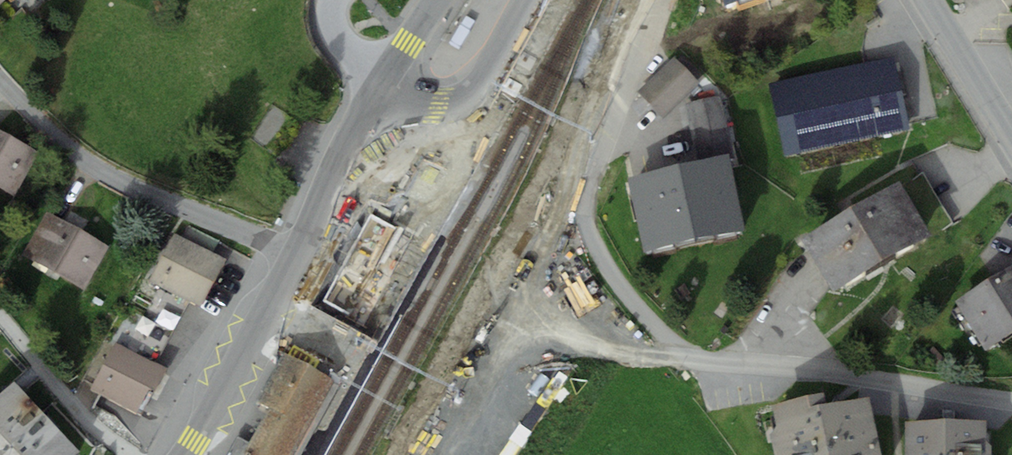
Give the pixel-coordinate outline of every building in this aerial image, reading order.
[(722,12),(759,0),(718,0),(722,12)] [(894,56),(771,83),(787,156),(910,129),(894,56)] [(677,57),(638,91),(660,116),(699,81),(677,57)] [(720,96),(684,104),(698,162),(730,155),(733,154),(720,96)] [(14,195),(37,151),(0,131),(0,187),(14,195)] [(698,162),(679,167),(696,240),(746,228),(730,155),(698,162)] [(679,167),(629,178),(646,251),(696,240),(679,167)] [(898,181),(801,237),(832,290),(929,234),(898,181)] [(110,246),(46,211),(22,254),(86,289),(110,246)] [(150,281),(176,293),(200,245),(175,233),(150,281)] [(176,293),(201,306),(225,258),(200,245),(176,293)] [(955,300),(984,348),(1011,331),(1011,265),(955,300)] [(140,354),(116,341),(90,387),(114,400),(140,354)] [(284,352),(256,401),(268,408),(249,442),(244,451),(252,454),(302,454),(342,385),(284,352)] [(164,367),(140,354),(114,400),(138,414),(164,367)] [(47,417),(16,384),(0,398),(0,454),(6,454),(47,417)] [(869,395),(828,404),(825,392),(772,403),(776,426),(772,432),(777,454),(881,454),(869,395)] [(47,417),(6,454),(78,454),(81,453),(47,417)] [(906,421),(906,454),(987,454),(987,421),(906,421)] [(244,451),(249,442),(238,436),(227,454),(252,454),(244,451)]
